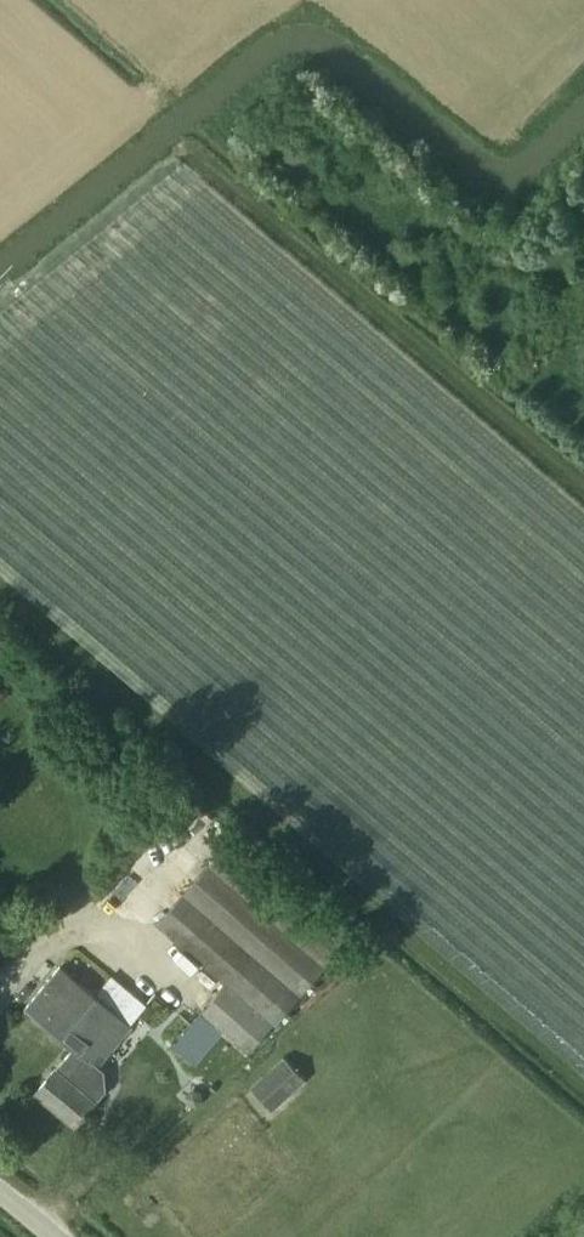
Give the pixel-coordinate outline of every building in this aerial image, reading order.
[(353,936),(236,834),(157,924),(226,985),(174,1043),(196,1062),(219,1036),(244,1057),(274,1023),(275,1025),(353,936)] [(133,1024),(61,964),(25,1008),(73,1048),(57,1068),(56,1067),(35,1092),(75,1125),(104,1091),(102,1069),(98,1066),(133,1024)] [(307,1079),(285,1055),(251,1086),(273,1110),(307,1079)]
